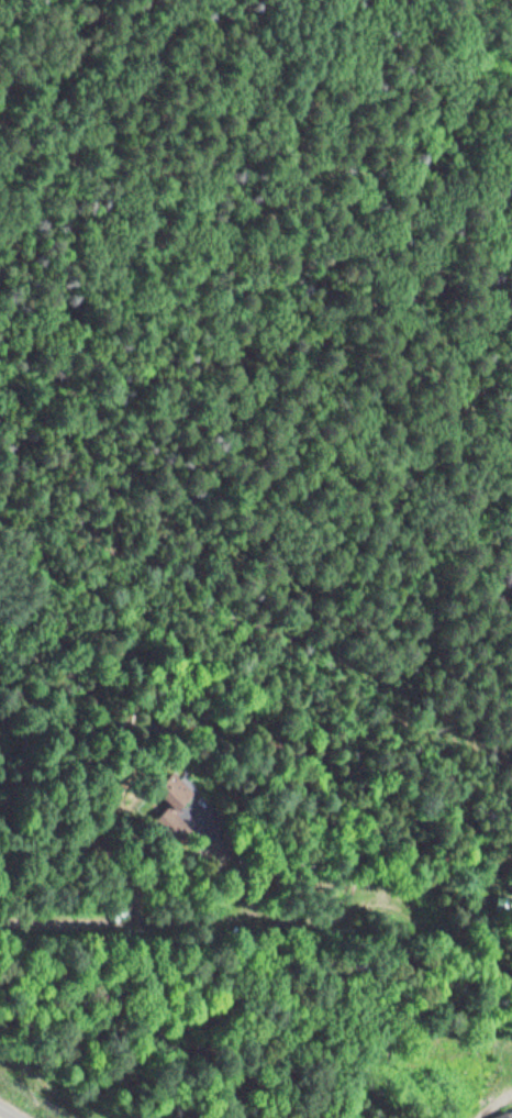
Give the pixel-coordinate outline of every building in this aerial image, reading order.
[(167,814),(194,798),(179,772),(152,788),(167,814)]
